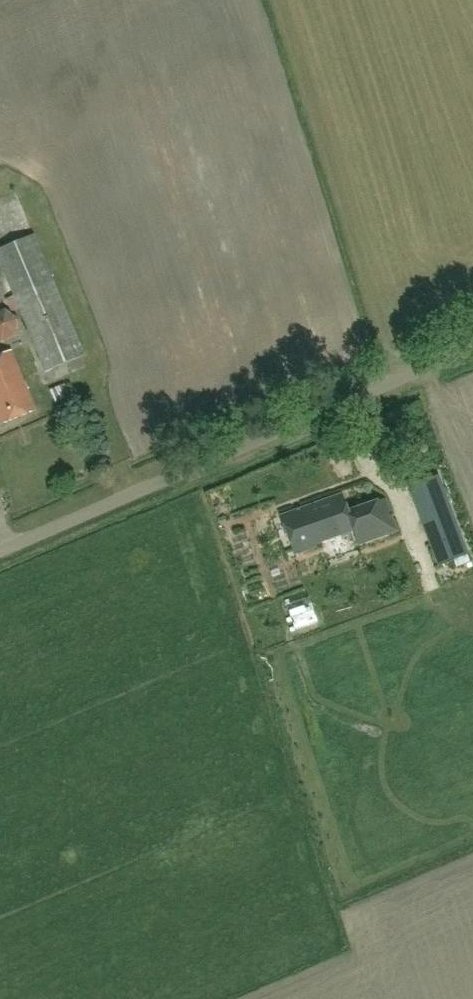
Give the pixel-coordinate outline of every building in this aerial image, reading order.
[(0,249),(0,265),(44,370),(85,353),(35,235),(0,249)] [(17,336),(19,319),(4,308),(0,310),(0,341),(2,343),(17,336)] [(35,410),(11,350),(0,354),(0,424),(35,410)] [(71,396),(65,383),(50,389),(56,402),(71,396)] [(73,417),(69,402),(56,407),(61,420),(73,417)] [(446,494),(439,474),(409,485),(416,505),(446,494)] [(460,532),(446,494),(416,505),(430,543),(460,532)] [(385,498),(346,512),(340,495),(281,515),(295,553),(314,546),(354,532),(355,532),(359,543),(396,530),(385,498)] [(468,554),(460,532),(430,543),(438,565),(468,554)] [(309,596),(288,602),(296,627),(317,620),(309,596)]
